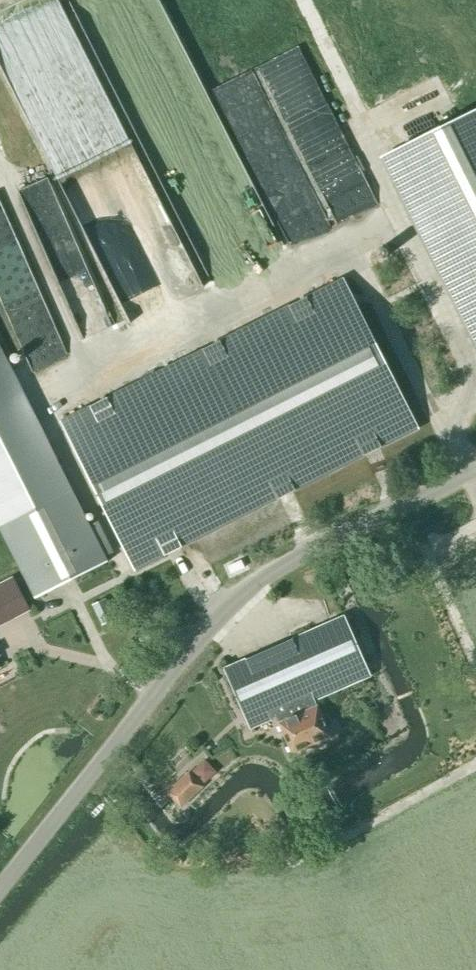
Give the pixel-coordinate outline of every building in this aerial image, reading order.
[(161,0),(73,0),(121,114),(148,103),(140,84),(188,63),(161,0)] [(0,35),(0,66),(32,133),(64,118),(57,103),(65,99),(60,89),(53,92),(33,48),(53,39),(55,43),(75,33),(62,6),(0,35)] [(384,157),(475,339),(475,111),(384,157)] [(186,219),(146,118),(119,129),(185,294),(215,282),(189,217),(186,219)] [(418,428),(344,281),(60,423),(134,570),(418,428)] [(33,601),(104,565),(0,356),(0,536),(33,601)] [(31,616),(16,581),(0,587),(0,629),(31,616)] [(115,619),(105,599),(92,605),(102,626),(115,619)] [(310,709),(307,704),(370,676),(344,616),(225,668),(251,728),(277,716),(280,723),(279,723),(293,755),(331,738),(317,706),(310,709)] [(169,793),(182,808),(214,777),(201,763),(169,793)]
